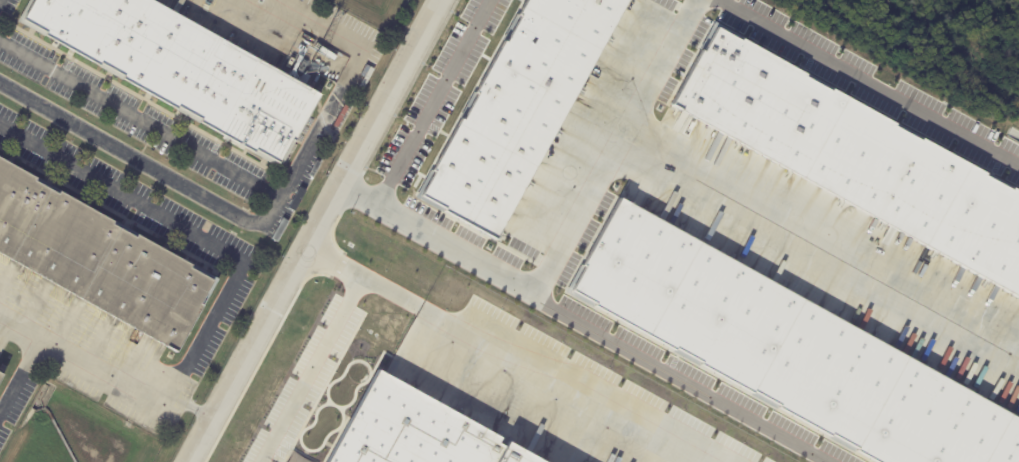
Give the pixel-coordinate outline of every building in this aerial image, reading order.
[(22,25),(35,0),(147,0),(320,97),(277,172),(22,25)] [(416,194),(527,0),(632,0),(508,216),(495,239),(416,194)] [(714,17),(1018,189),(1018,293),(670,97),(714,17)] [(219,278),(0,157),(0,259),(174,353),(219,278)] [(620,194),(1018,419),(1018,461),(887,461),(569,284),(620,194)] [(377,368),(545,461),(324,461),(377,368)]
